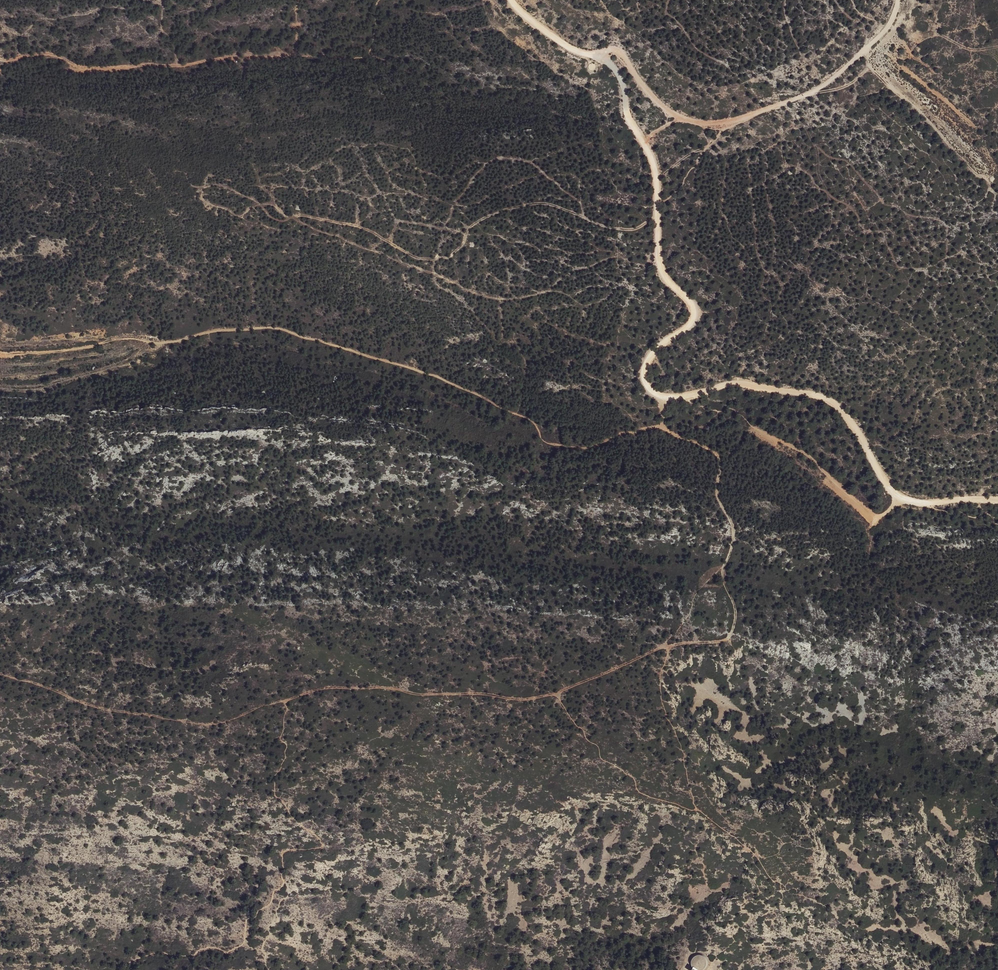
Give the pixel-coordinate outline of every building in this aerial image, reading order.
[(691,965),(692,967),(694,969),(696,969),(703,969),(705,969),(707,966),(708,964),(708,961),(707,958),(705,956),(703,954),(700,954),(697,954),(694,955),(692,957),(691,959),(690,962),(691,965)]
